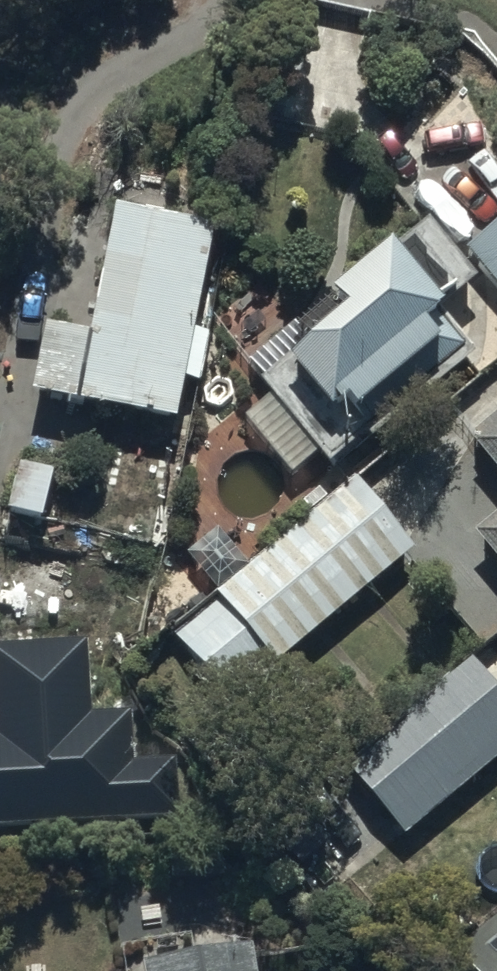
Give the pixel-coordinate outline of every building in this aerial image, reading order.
[(48,317),(34,387),(177,417),(186,376),(203,380),(215,326),(199,322),(221,218),(120,196),(92,326),(48,317)] [(312,477),(369,428),(376,436),(477,349),(438,303),(448,294),(444,289),(456,278),(464,288),(483,272),(430,211),(400,237),(394,231),(248,355),(296,411),(273,431),(312,477)] [(467,244),(496,282),(496,221),(467,244)] [(469,429),(496,462),(496,406),(469,429)] [(353,469),(171,634),(236,707),(419,543),(353,469)] [(496,552),(496,505),(474,524),(496,552)] [(0,640),(0,820),(180,810),(177,754),(133,757),(130,709),(90,711),(86,635),(0,640)] [(405,832),(496,757),(496,682),(473,653),(345,758),(405,832)] [(480,970),(496,970),(496,924),(464,951),(480,970)] [(257,935),(146,951),(149,970),(263,970),(257,935)]
